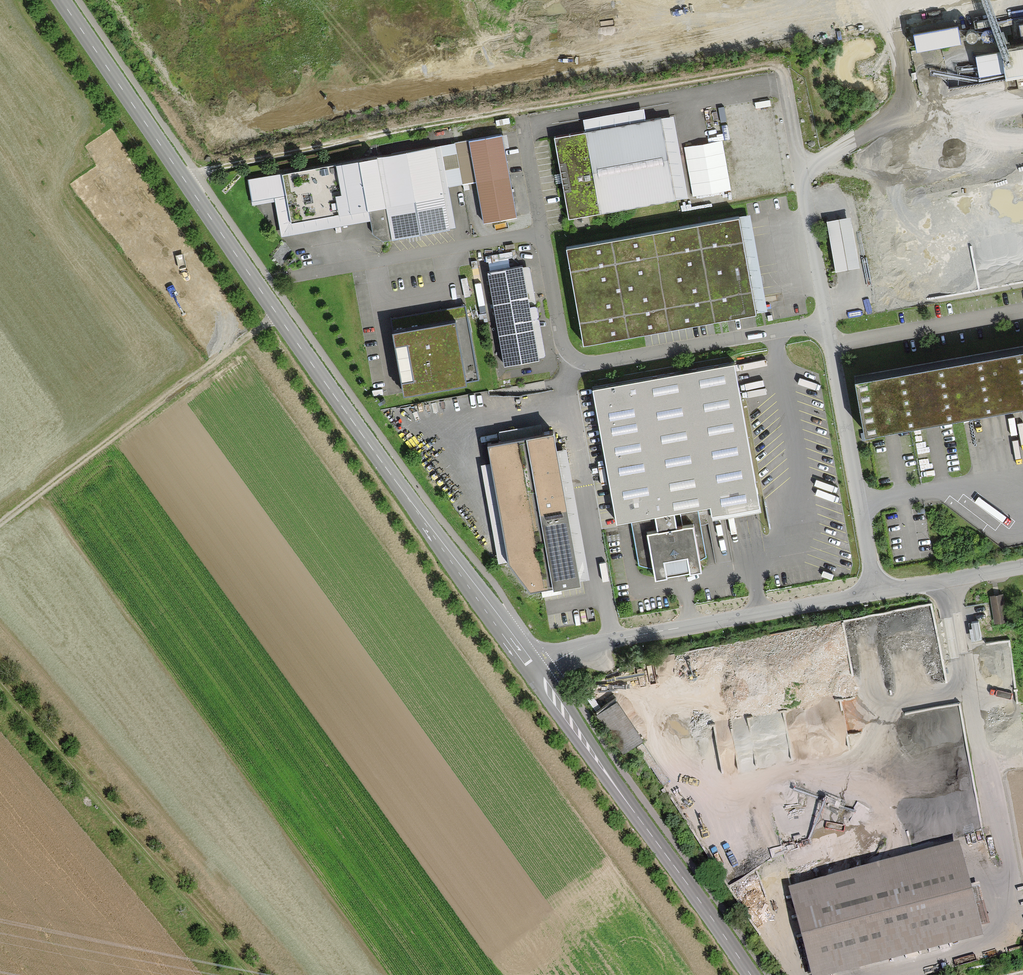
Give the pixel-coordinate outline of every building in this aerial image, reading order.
[(1022,15),(997,21),(999,35),(1013,40),(1022,38),(1022,15)] [(915,50),(918,50),(960,43),(956,25),(913,32),(915,50)] [(1008,75),(1022,72),(1022,41),(1003,45),(1008,75)] [(568,218),(571,218),(675,201),(661,117),(554,136),(568,218)] [(484,219),(517,213),(501,132),(441,143),(449,184),(476,179),(484,219)] [(696,193),(733,185),(723,135),(686,143),(696,193)] [(451,227),(436,144),(249,177),(253,197),(287,191),(292,220),(368,207),(374,232),(383,239),(451,227)] [(566,245),(584,343),(756,313),(738,216),(566,245)] [(857,263),(849,217),(829,220),(837,266),(857,263)] [(752,260),(760,307),(769,305),(762,271),(761,271),(758,258),(752,260)] [(537,304),(530,305),(523,263),(488,269),(505,365),(540,359),(533,319),(539,317),(537,304)] [(391,316),(404,391),(478,378),(465,303),(391,316)] [(854,373),(864,428),(859,429),(861,438),(873,436),(871,426),(1022,400),(1022,343),(854,373)] [(632,519),(640,564),(654,568),(655,575),(706,567),(697,508),(713,506),(715,516),(763,507),(737,362),(594,388),(618,521),(632,519)] [(579,575),(552,428),(490,439),(511,556),(530,584),(579,575)] [(574,504),(582,573),(588,572),(580,504),(574,504)] [(989,594),(994,623),(1008,621),(1003,592),(989,594)] [(978,620),(972,621),(975,638),(981,637),(978,620)] [(598,705),(625,746),(646,732),(619,691),(598,705)] [(814,974),(824,974),(979,935),(956,845),(791,887),(814,974)]
